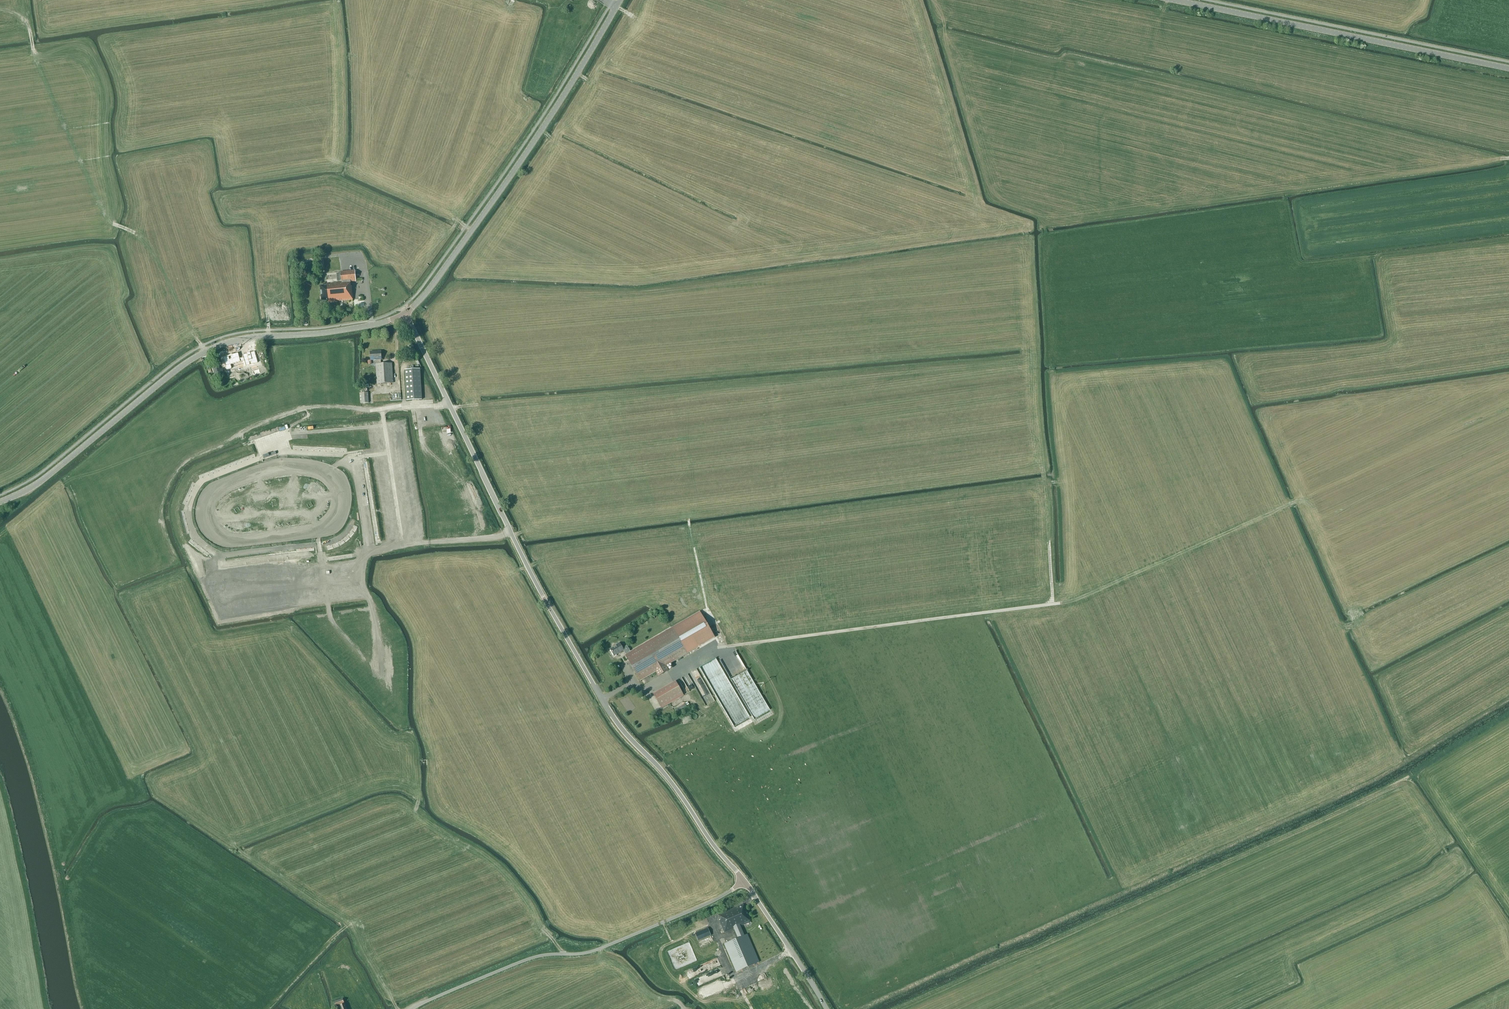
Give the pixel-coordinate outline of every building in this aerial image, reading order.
[(350,282),(356,282),(355,270),(326,273),(327,283),(330,282),(331,285),(320,286),(322,301),(328,301),(328,302),(353,300),(352,287),(351,287),(350,282)] [(376,364),(377,384),(393,383),(392,363),(381,364),(381,360),(382,360),(381,351),(370,352),(371,360),(376,360),(377,364),(376,364)] [(227,357),(222,359),(225,368),(226,371),(231,370),(230,366),(243,362),(245,367),(257,363),(253,352),(249,353),(245,354),(245,355),(241,356),(242,358),(239,360),(237,354),(231,356),(227,357)] [(219,367),(213,369),(215,377),(221,376),(219,367)] [(422,400),(420,369),(405,370),(407,401),(422,400)] [(359,393),(360,404),(368,403),(368,392),(359,393)] [(625,655),(640,680),(656,671),(658,676),(668,670),(666,666),(714,637),(700,612),(631,652),(627,645),(622,648),(619,643),(616,645),(616,646),(610,649),(614,656),(623,650),(626,655),(625,655)] [(701,695),(706,704),(722,697),(708,667),(700,671),(711,695),(706,697),(704,693),(701,695)] [(681,674),(682,676),(677,679),(683,693),(696,688),(688,671),(681,674)] [(653,694),(662,708),(684,695),(675,681),(653,694)] [(757,723),(773,713),(758,689),(753,692),(754,694),(744,700),(756,719),(754,720),(757,723)] [(719,920),(721,924),(724,933),(734,929),(738,938),(733,940),(731,936),(727,938),(729,942),(724,944),(736,972),(759,962),(747,934),(744,935),(740,926),(744,924),(744,923),(750,921),(743,904),(718,915),(720,920),(719,920)] [(704,938),(701,931),(695,933),(698,941),(704,938)] [(341,1008),(347,1008),(345,1004),(344,1004),(344,1003),(343,999),(334,1002),(336,1006),(339,1005),(340,1006),(339,1006),(341,1008)]
